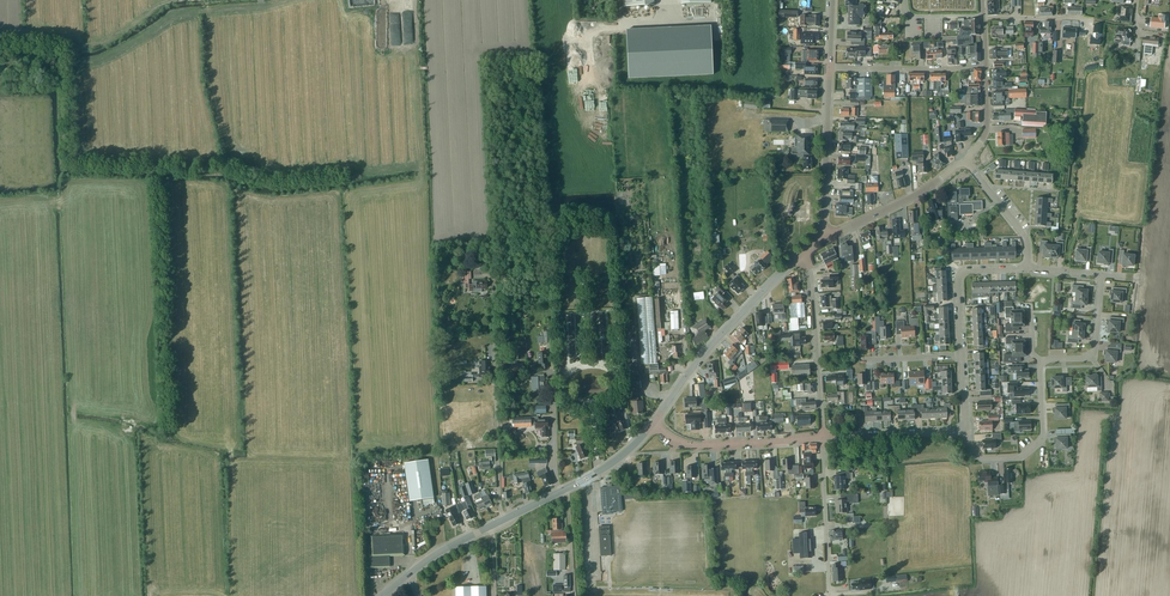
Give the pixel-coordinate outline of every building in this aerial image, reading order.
[(987,1),(988,15),(996,15),(996,10),(998,10),(997,0),(987,1)] [(1067,6),(1067,14),(1081,15),(1081,7),(1072,6),(1072,4),(1071,4),(1072,0),(1063,0),(1063,4),(1067,4),(1067,6)] [(863,4),(858,4),(858,6),(856,6),(848,6),(848,25),(856,26),(856,25),(859,25),(859,20),(859,17),(863,18),(863,15),(865,15),(865,6),(863,6),(863,4)] [(1120,21),(1131,22),(1133,5),(1130,5),(1129,8),(1120,7),(1119,17),(1120,17),(1120,21)] [(1038,11),(1038,16),(1052,16),(1053,7),(1053,6),(1049,6),(1049,7),(1038,8),(1036,8),(1036,11),(1038,11)] [(810,26),(818,26),(819,16),(810,16),(810,17),(808,17),(808,16),(800,15),(800,26),(808,26),(810,26)] [(1151,18),(1150,27),(1165,28),(1166,16),(1159,15),(1158,18),(1151,18)] [(971,37),(971,35),(979,35),(978,20),(963,20),(963,25),(964,28),(959,28),(960,36),(956,36),(957,47),(968,44),(973,44),(972,37),(971,37)] [(1039,28),(1039,34),(1041,34),(1051,34),(1051,29),(1051,21),(1045,21),(1045,29),(1041,28),(1039,28)] [(1030,30),(1031,28),(1033,28),(1033,22),(1024,22),(1024,28),(1025,28),(1025,29),(1024,29),(1024,37),(1032,37),(1032,30),(1030,30)] [(1089,36),(1089,44),(1100,45),(1101,37),(1102,37),(1102,34),(1100,34),(1101,25),(1094,24),(1093,37),(1089,36)] [(879,39),(879,40),(887,40),(887,39),(892,38),(892,33),(880,33),(880,30),(880,25),(873,25),(874,39),(879,39)] [(713,75),(711,26),(626,30),(628,78),(713,75)] [(1005,27),(1005,29),(1005,30),(1002,30),(1001,27),(991,27),(991,38),(998,38),(998,40),(1002,40),(1002,35),(1002,34),(1005,34),(1013,34),(1013,27),(1005,27)] [(1070,28),(1070,27),(1063,27),(1062,38),(1069,38),(1069,37),(1075,38),(1076,29),(1070,28)] [(1117,28),(1115,43),(1124,44),(1123,45),(1129,46),(1130,42),(1132,42),(1132,37),(1131,37),(1130,37),(1130,35),(1131,35),(1131,31),(1130,30),(1117,28)] [(818,34),(809,34),(809,33),(800,32),(800,44),(812,45),(812,41),(818,41),(818,34)] [(847,33),(847,41),(854,41),(854,45),(864,45),(864,39),(861,39),(861,33),(847,33)] [(1144,38),(1143,45),(1145,45),(1144,54),(1152,55),(1153,46),(1158,47),(1159,38),(1155,38),(1155,37),(1150,37),(1150,39),(1144,38)] [(923,49),(929,48),(929,52),(926,52),(926,59),(934,59),(933,51),(933,47),(933,43),(930,43),(930,42),(923,43),(923,49)] [(943,47),(942,42),(933,43),(933,47),(933,51),(934,59),(942,58),(941,51),(938,51),(938,48),(943,47)] [(921,43),(909,45),(910,55),(916,55),(916,60),(922,59),(921,43)] [(893,44),(887,44),(879,45),(880,47),(877,47),(878,54),(888,53),(888,50),(894,50),(893,44)] [(972,45),(967,45),(967,56),(971,56),(971,62),(979,62),(979,53),(979,45),(972,45)] [(784,54),(790,54),(791,48),(779,47),(779,59),(784,60),(784,54)] [(867,47),(856,47),(856,50),(846,49),(846,57),(856,58),(856,57),(867,57),(867,47)] [(946,48),(948,66),(957,65),(957,60),(956,60),(955,48),(946,48)] [(1000,58),(1007,58),(1007,50),(1000,50),(1000,49),(992,49),(992,59),(1000,59),(1000,58)] [(813,50),(807,50),(807,61),(812,61),(817,61),(818,50),(813,50)] [(804,74),(810,74),(810,75),(817,75),(817,65),(811,65),(811,68),(805,68),(805,63),(795,63),(795,69),(804,69),(804,74)] [(1001,69),(992,69),(993,78),(999,78),(1006,78),(1005,71),(1001,72),(1001,69)] [(968,82),(968,88),(971,88),(979,88),(979,83),(974,83),(974,81),(980,81),(980,80),(981,79),(981,78),(980,77),(980,74),(981,73),(981,70),(979,70),(970,70),(970,81),(968,82)] [(883,86),(884,86),(884,90),(883,90),(883,98),(894,98),(894,90),(894,86),(894,76),(886,76),(886,80),(883,80),(883,86)] [(804,88),(816,88),(817,80),(809,79),(809,80),(805,79),(804,88)] [(846,90),(851,89),(851,92),(849,92),(849,99),(857,99),(857,97),(856,97),(856,89),(854,89),(854,79),(846,79),(846,90)] [(856,97),(857,97),(871,97),(871,79),(856,79),(856,89),(856,97)] [(1011,83),(1003,84),(1003,80),(993,80),(993,89),(1011,89),(1011,83)] [(807,90),(790,89),(789,101),(797,101),(797,98),(807,98),(806,99),(816,99),(816,92),(807,91),(807,90)] [(1008,97),(1008,98),(1026,98),(1026,89),(1008,90),(1008,92),(1004,92),(1004,91),(993,91),(993,106),(1004,106),(1004,97),(1008,97)] [(974,106),(981,106),(981,95),(974,95),(974,96),(973,96),(973,95),(969,95),(964,95),(964,106),(972,106),(972,105),(974,105),(974,106)] [(851,116),(857,117),(857,108),(851,108),(851,110),(849,110),(849,109),(840,109),(840,116),(849,116),(851,116)] [(999,121),(1004,121),(1010,121),(1010,116),(1014,116),(1013,121),(1022,121),(1022,126),(1045,127),(1046,113),(1036,112),(1035,113),(1035,111),(1014,110),(1005,110),(1005,113),(1003,113),(994,113),(994,120),(999,120),(999,121)] [(974,120),(974,122),(980,123),(981,113),(967,112),(967,120),(974,120)] [(840,122),(839,130),(844,130),(844,131),(854,131),(860,131),(860,125),(864,125),(864,118),(856,118),(856,122),(854,122),(845,121),(845,123),(840,122)] [(769,120),(768,132),(788,132),(788,120),(769,120)] [(943,142),(941,127),(942,127),(942,124),(937,124),(938,128),(934,128),(936,143),(943,142)] [(963,137),(970,136),(970,129),(954,131),(956,143),(964,142),(963,137)] [(1022,129),(1023,138),(1036,138),(1035,129),(1022,129)] [(839,131),(839,140),(847,141),(847,140),(851,140),(851,139),(852,139),(852,132),(848,132),(839,131)] [(1013,135),(1009,135),(1009,133),(997,133),(998,138),(997,138),(997,141),(998,141),(998,145),(1013,145),(1013,135)] [(895,134),(896,158),(908,158),(907,134),(895,134)] [(791,152),(791,157),(795,157),(796,157),(799,157),(803,157),(803,170),(811,170),(811,156),(811,136),(795,136),(795,147),(791,147),(791,152)] [(944,137),(944,141),(943,141),(945,153),(947,152),(947,157),(954,156),(952,146),(951,146),(951,141),(951,136),(944,137)] [(838,151),(850,152),(849,152),(850,144),(839,143),(838,151)] [(911,152),(911,160),(915,160),(915,165),(918,164),(918,173),(927,173),(926,163),(922,164),(922,160),(922,152),(911,152)] [(933,156),(936,159),(931,162),(936,170),(944,164),(937,153),(933,156)] [(838,157),(838,165),(842,165),(843,165),(843,166),(850,166),(850,164),(855,164),(855,161),(865,162),(866,155),(860,155),(855,155),(855,158),(838,157)] [(995,170),(994,179),(1001,179),(1002,171),(1002,167),(999,167),(999,170),(995,170)] [(837,180),(840,181),(840,179),(847,179),(847,183),(854,184),(854,175),(847,175),(848,169),(837,169),(837,180)] [(894,172),(899,189),(906,187),(904,182),(905,182),(904,178),(903,178),(902,175),(903,175),(902,170),(894,172)] [(873,205),(873,201),(874,200),(874,196),(874,192),(878,192),(878,183),(865,184),(865,193),(865,196),(865,201),(867,201),(867,206),(873,205)] [(948,206),(948,221),(957,220),(957,213),(959,213),(959,214),(972,214),(972,210),(982,210),(981,202),(963,202),(963,199),(963,196),(970,196),(969,188),(959,188),(959,195),(957,195),(957,192),(948,192),(948,203),(948,206)] [(1036,198),(1035,207),(1047,208),(1047,202),(1052,203),(1052,199),(1036,198)] [(929,208),(926,209),(929,218),(931,217),(933,222),(941,220),(945,220),(945,207),(937,208),(936,204),(935,204),(934,200),(927,202),(929,208)] [(835,216),(847,216),(847,215),(851,216),(852,214),(852,208),(848,208),(848,204),(836,203),(835,216)] [(1035,207),(1035,216),(1046,217),(1051,217),(1051,214),(1046,213),(1047,208),(1035,207)] [(920,221),(916,221),(916,211),(909,212),(909,222),(911,222),(911,224),(910,224),(911,236),(921,235),(920,221)] [(1035,216),(1034,225),(1050,227),(1051,223),(1046,223),(1046,217),(1035,216)] [(892,225),(894,239),(906,238),(905,231),(900,231),(900,229),(900,224),(899,223),(899,219),(892,220),(893,225),(892,225)] [(876,228),(877,240),(883,239),(883,237),(887,237),(887,231),(882,231),(882,227),(876,228)] [(872,238),(869,231),(859,236),(860,240),(863,246),(869,243),(868,240),(872,238)] [(718,235),(710,235),(710,243),(719,242),(718,235)] [(1043,257),(1050,258),(1051,245),(1047,245),(1047,241),(1040,240),(1039,249),(1043,250),(1042,256),(1044,256),(1043,257)] [(847,261),(847,263),(853,263),(853,253),(854,253),(854,246),(848,247),(846,242),(840,245),(841,251),(839,251),(840,262),(847,261)] [(1002,247),(997,247),(997,259),(1006,259),(1006,247),(1005,242),(1002,242),(1002,247)] [(1011,247),(1006,247),(1006,259),(1015,259),(1015,247),(1015,242),(1011,242),(1011,247)] [(1051,245),(1050,258),(1056,259),(1056,257),(1058,257),(1058,251),(1062,252),(1063,242),(1056,242),(1056,246),(1051,245)] [(973,243),(969,244),(970,260),(979,260),(978,248),(973,248),(973,243)] [(984,248),(978,248),(979,260),(988,259),(987,243),(984,243),(984,248)] [(991,243),(987,243),(988,259),(997,259),(997,247),(991,248),(991,243)] [(954,244),(951,244),(951,261),(961,260),(960,249),(955,249),(954,244)] [(966,248),(960,249),(961,260),(970,260),(969,244),(966,244),(966,248)] [(1081,263),(1085,263),(1086,261),(1090,261),(1091,247),(1086,246),(1086,251),(1076,250),(1075,260),(1081,261),(1081,263)] [(820,254),(827,269),(833,265),(831,261),(837,258),(833,248),(820,254)] [(1103,265),(1107,265),(1108,263),(1112,263),(1113,249),(1108,249),(1108,253),(1098,252),(1097,262),(1103,263),(1103,265)] [(720,250),(711,250),(712,259),(721,259),(720,250)] [(1122,264),(1121,267),(1126,267),(1126,265),(1132,266),(1133,255),(1123,254),(1124,250),(1119,250),(1118,264),(1122,264)] [(767,252),(760,258),(765,264),(771,259),(771,255),(767,252)] [(745,263),(748,266),(757,259),(753,254),(746,260),(747,260),(745,263)] [(751,271),(756,275),(761,270),(761,271),(765,267),(759,260),(750,269),(751,271)] [(736,270),(729,263),(724,268),(730,275),(736,270)] [(851,265),(852,290),(859,290),(858,278),(861,278),(861,274),(858,274),(858,265),(851,265)] [(936,271),(936,277),(936,279),(946,278),(946,271),(942,271),(942,266),(935,266),(935,271),(936,271)] [(465,289),(469,289),(469,291),(476,291),(476,289),(486,289),(486,288),(487,288),(487,283),(484,283),(484,281),(472,282),(472,284),(469,284),(469,279),(471,279),(471,272),(465,272),(465,289)] [(821,288),(828,287),(828,288),(833,288),(833,285),(839,284),(838,274),(829,274),(830,279),(821,280),(821,288)] [(936,280),(937,285),(937,286),(946,286),(946,278),(936,279),(936,277),(932,277),(932,281),(936,280)] [(736,278),(728,284),(733,290),(734,290),(738,294),(739,293),(740,294),(741,293),(741,291),(744,289),(739,283),(740,282),(736,278)] [(794,279),(787,280),(789,293),(800,292),(798,283),(795,284),(794,279)] [(1004,300),(1007,300),(1006,292),(1006,282),(997,283),(998,293),(1004,293),(1004,300)] [(1006,282),(1006,292),(1012,292),(1012,297),(1015,296),(1015,282),(1006,282)] [(972,284),(972,298),(981,298),(980,283),(972,284)] [(986,304),(990,304),(989,293),(989,283),(980,283),(981,298),(987,298),(987,299),(986,301),(986,304)] [(995,297),(998,297),(998,293),(997,283),(989,283),(989,293),(995,293),(995,297)] [(715,290),(718,293),(711,300),(719,307),(720,307),(723,310),(724,309),(724,310),(727,307),(726,307),(727,306),(725,304),(728,301),(722,295),(726,291),(720,285),(715,290)] [(937,288),(937,292),(937,294),(947,293),(946,286),(937,286),(937,285),(932,285),(932,288),(937,288)] [(1075,292),(1075,297),(1088,298),(1088,291),(1087,291),(1087,290),(1081,289),(1081,286),(1072,285),(1071,292),(1075,292)] [(1126,293),(1126,288),(1112,287),(1111,291),(1109,291),(1109,295),(1111,296),(1110,302),(1121,303),(1122,292),(1126,293)] [(937,294),(937,292),(933,292),(933,297),(937,297),(937,302),(947,301),(947,293),(937,294)] [(838,299),(831,300),(831,296),(822,296),(822,308),(833,307),(833,309),(837,309),(837,313),(842,313),(841,309),(838,309),(838,299)] [(652,297),(637,298),(641,364),(657,363),(652,297)] [(1088,298),(1075,297),(1075,301),(1071,301),(1070,308),(1079,309),(1080,305),(1086,305),(1086,304),(1087,304),(1088,298)] [(664,329),(662,299),(654,299),(657,329),(664,329)] [(773,314),(781,314),(781,319),(785,318),(785,313),(783,313),(783,303),(772,304),(773,314)] [(789,304),(790,318),(805,317),(804,303),(802,303),(791,304),(789,304)] [(933,310),(933,306),(923,306),(924,316),(929,316),(928,311),(933,310)] [(1010,314),(1010,319),(1023,318),(1023,310),(1013,310),(1013,307),(1004,307),(1004,314),(1010,314)] [(934,314),(934,316),(948,315),(947,308),(938,308),(935,308),(935,312),(938,311),(938,314),(934,314)] [(971,318),(981,317),(981,318),(986,318),(985,313),(981,313),(981,309),(971,309),(971,318)] [(678,329),(678,320),(678,311),(670,311),(671,330),(678,329)] [(764,330),(767,330),(766,316),(763,316),(763,312),(756,313),(758,326),(763,326),(764,330)] [(890,338),(889,327),(890,327),(885,327),(884,326),(883,321),(879,321),(879,317),(874,317),(875,331),(879,331),(879,333),(880,334),(880,340),(885,340),(885,338),(890,338)] [(971,318),(972,325),(981,324),(981,325),(986,325),(986,322),(981,322),(981,318),(981,317),(971,318)] [(1109,321),(1106,320),(1106,325),(1108,325),(1107,332),(1118,332),(1119,322),(1123,323),(1124,318),(1109,317),(1109,321)] [(910,326),(907,327),(908,337),(915,337),(914,327),(919,327),(918,318),(910,319),(910,326)] [(1023,318),(1010,319),(1010,324),(1005,324),(1005,332),(1013,331),(1013,327),(1023,326),(1023,318)] [(695,337),(691,339),(695,345),(708,337),(704,331),(711,327),(706,319),(690,329),(695,337)] [(1072,326),(1072,331),(1085,332),(1085,326),(1084,325),(1084,324),(1078,324),(1078,320),(1069,319),(1068,326),(1072,326)] [(908,337),(907,327),(904,327),(903,321),(895,321),(896,329),(900,329),(901,338),(908,337)] [(934,329),(934,330),(948,330),(948,322),(934,323),(934,325),(935,324),(935,326),(939,326),(939,329),(934,329)] [(972,325),(972,332),(982,331),(982,332),(986,332),(986,328),(987,328),(987,325),(986,325),(981,325),(981,324),(972,325)] [(742,328),(738,332),(744,338),(748,334),(742,328)] [(872,341),(875,341),(875,345),(876,345),(875,331),(875,328),(872,328),(872,331),(865,332),(865,336),(860,337),(861,350),(870,350),(870,344),(871,344),(872,343),(872,341)] [(935,336),(935,338),(949,337),(948,330),(934,330),(934,332),(939,332),(939,336),(935,336)] [(543,332),(544,344),(551,343),(550,331),(543,332)] [(801,338),(801,331),(792,332),(793,346),(801,346),(801,345),(805,344),(805,338),(801,338)] [(972,332),(972,340),(982,339),(982,340),(987,340),(986,337),(982,337),(982,332),(982,331),(972,332)] [(1085,332),(1072,331),(1071,335),(1067,335),(1067,342),(1076,343),(1076,339),(1083,340),(1083,338),(1084,338),(1085,332)] [(744,338),(738,332),(734,336),(740,343),(744,338)] [(824,334),(824,341),(829,341),(829,342),(834,342),(834,341),(837,341),(837,346),(843,345),(842,336),(834,337),(834,334),(824,334)] [(935,338),(935,339),(939,339),(940,345),(949,345),(949,337),(935,338)] [(1011,344),(1012,349),(1024,348),(1024,340),(1014,341),(1014,337),(1005,337),(1005,344),(1011,344)] [(671,355),(673,355),(673,359),(680,358),(680,352),(681,352),(680,345),(670,345),(671,355)] [(732,345),(728,350),(734,356),(738,352),(732,345)] [(754,353),(753,346),(750,347),(750,346),(746,346),(747,355),(751,355),(751,354),(754,353)] [(1121,348),(1106,346),(1106,351),(1103,350),(1103,355),(1105,355),(1104,361),(1115,362),(1116,352),(1120,353),(1121,348)] [(1024,348),(1012,349),(1012,354),(1003,354),(1004,362),(1014,362),(1014,357),(1024,356),(1024,348)] [(734,356),(728,350),(723,354),(730,360),(732,359),(734,356)] [(540,353),(538,353),(538,365),(541,364),(541,369),(547,369),(546,363),(549,362),(548,352),(540,353)] [(973,354),(974,362),(983,361),(983,362),(988,362),(987,359),(983,360),(983,353),(973,354)] [(462,378),(463,383),(472,382),(472,375),(477,375),(477,376),(488,376),(488,374),(490,374),(490,369),(487,369),(487,361),(479,362),(479,367),(475,367),(475,369),(471,369),(472,372),(466,373),(466,378),(462,378)] [(501,361),(501,370),(507,370),(507,371),(510,371),(510,370),(512,370),(512,373),(518,372),(518,371),(524,371),(523,364),(517,364),(517,363),(512,363),(512,364),(507,364),(507,361),(506,361),(501,361)] [(771,370),(788,368),(788,361),(770,362),(771,370)] [(974,362),(974,370),(983,369),(984,370),(988,370),(988,367),(983,367),(983,362),(983,361),(974,362)] [(708,375),(714,374),(714,379),(718,378),(716,363),(707,364),(708,375)] [(625,365),(626,377),(637,376),(636,368),(632,368),(632,364),(625,365)] [(792,366),(792,376),(810,375),(809,365),(792,366)] [(1028,378),(1028,369),(1016,370),(1016,365),(1008,365),(1008,373),(1016,372),(1016,378),(1028,378)] [(659,375),(660,375),(661,384),(667,383),(666,375),(668,375),(668,372),(667,372),(666,372),(666,368),(659,368),(659,373),(658,373),(659,375)] [(974,370),(974,377),(984,376),(984,377),(988,377),(988,373),(984,373),(984,370),(983,369),(974,370)] [(951,379),(951,371),(941,372),(941,370),(937,370),(937,373),(941,373),(941,377),(941,379),(951,379)] [(900,381),(893,381),(893,373),(886,373),(887,384),(891,384),(891,387),(900,387),(900,381)] [(865,385),(866,391),(870,390),(870,382),(866,382),(865,374),(858,374),(858,385),(865,385)] [(1086,387),(1096,386),(1096,391),(1101,391),(1101,376),(1097,376),(1096,374),(1092,374),(1092,376),(1086,376),(1086,387)] [(832,383),(836,383),(836,386),(844,385),(844,375),(830,375),(830,376),(826,377),(826,382),(831,382),(832,383)] [(1051,377),(1051,388),(1062,388),(1062,392),(1066,392),(1066,377),(1062,377),(1062,375),(1057,375),(1057,377),(1051,377)] [(974,377),(975,384),(984,383),(984,385),(989,384),(988,380),(984,381),(984,377),(984,376),(974,377)] [(544,382),(544,377),(530,378),(531,390),(546,389),(545,385),(546,385),(546,381),(544,382)] [(942,386),(951,386),(951,379),(941,379),(941,377),(937,377),(937,380),(941,380),(941,385),(942,386)] [(722,380),(724,387),(732,384),(730,378),(722,380)] [(984,383),(975,384),(975,391),(979,391),(979,396),(991,395),(990,389),(985,389),(984,385),(984,383)] [(1007,383),(1007,389),(1013,388),(1014,397),(1024,396),(1029,395),(1029,388),(1024,389),(1024,388),(1017,388),(1017,383),(1007,383)] [(805,384),(796,385),(797,392),(804,391),(804,394),(814,393),(813,384),(805,385),(805,384)] [(942,386),(941,385),(937,385),(937,388),(942,388),(942,394),(952,393),(951,386),(942,386)] [(782,390),(783,400),(791,399),(790,393),(787,393),(787,390),(782,390)] [(840,401),(841,404),(853,403),(852,392),(841,393),(841,392),(837,392),(837,394),(830,394),(830,396),(827,396),(827,401),(840,401)] [(1108,401),(1108,392),(1099,392),(1099,402),(1108,401)] [(633,402),(632,402),(633,416),(642,415),(641,406),(642,406),(642,401),(638,402),(637,398),(632,399),(633,402)] [(684,399),(685,407),(696,407),(695,398),(684,399)] [(796,406),(801,405),(802,411),(811,410),(811,409),(815,409),(814,403),(805,403),(805,398),(795,399),(796,406)] [(1020,399),(1012,399),(1012,414),(1030,413),(1029,404),(1021,404),(1020,399)] [(977,410),(986,409),(986,410),(991,410),(991,401),(985,401),(985,402),(976,402),(977,410)] [(742,403),(743,412),(752,412),(751,403),(742,403)] [(943,407),(938,407),(938,418),(947,418),(946,410),(950,410),(950,403),(943,404),(943,407)] [(1069,408),(1069,403),(1055,404),(1055,408),(1052,408),(1053,413),(1055,413),(1055,419),(1065,418),(1065,408),(1069,408)] [(929,404),(929,408),(930,419),(938,418),(938,407),(932,408),(932,404),(929,404)] [(911,409),(905,409),(906,420),(914,419),(914,412),(916,412),(916,405),(911,405),(911,409)] [(923,405),(916,405),(916,412),(921,412),(921,419),(930,419),(929,408),(924,408),(923,405)] [(887,410),(881,411),(881,421),(890,421),(890,417),(893,417),(893,413),(893,406),(886,406),(887,410)] [(899,406),(893,406),(893,413),(897,413),(897,420),(906,420),(905,409),(899,410),(899,406)] [(872,407),(873,411),(873,422),(881,421),(881,411),(876,411),(875,407),(872,407)] [(873,422),(873,411),(867,411),(867,408),(861,408),(861,415),(864,415),(865,422),(873,422)] [(616,423),(619,432),(627,429),(624,420),(622,421),(618,412),(611,414),(614,424),(616,423)] [(783,416),(785,416),(785,413),(774,414),(774,424),(783,423),(783,416)] [(700,414),(685,415),(685,423),(691,423),(691,430),(699,429),(698,423),(700,423),(700,414)] [(790,422),(795,422),(795,419),(797,419),(797,426),(802,426),(802,425),(810,424),(809,416),(795,417),(795,415),(790,415),(790,422)] [(987,421),(979,422),(980,429),(984,429),(984,430),(992,430),(991,420),(998,420),(998,415),(988,415),(988,420),(987,420),(987,421)] [(523,418),(523,426),(535,426),(535,428),(538,428),(538,430),(542,430),(542,437),(550,437),(550,425),(547,425),(547,420),(538,420),(536,421),(535,417),(523,418)] [(767,417),(763,417),(764,431),(771,431),(771,423),(767,423),(766,420),(768,420),(767,417)] [(747,418),(742,418),(743,432),(750,432),(750,424),(746,425),(746,421),(747,421),(747,418)] [(729,426),(725,426),(724,423),(726,423),(726,419),(721,419),(722,433),(729,433),(729,426)] [(1030,429),(1030,421),(1014,422),(1014,432),(1019,432),(1019,430),(1030,429)] [(983,440),(983,448),(987,448),(987,450),(991,450),(991,448),(996,447),(995,439),(1001,439),(1001,433),(992,433),(993,439),(983,440)] [(1054,438),(1054,443),(1056,443),(1056,449),(1066,448),(1066,438),(1070,438),(1070,433),(1056,434),(1056,438),(1054,438)] [(575,439),(576,447),(575,448),(580,460),(588,457),(582,444),(585,443),(584,438),(575,439)] [(806,450),(811,450),(811,453),(816,453),(816,444),(808,445),(808,447),(806,447),(806,445),(802,445),(802,451),(806,451),(806,450)] [(801,456),(801,459),(803,459),(804,469),(813,468),(812,455),(801,456)] [(434,498),(428,460),(404,463),(410,501),(434,498)] [(782,460),(783,471),(791,470),(790,460),(782,460)] [(765,461),(765,472),(773,471),(773,479),(778,479),(777,468),(778,468),(778,465),(773,465),(773,461),(765,461)] [(669,462),(670,473),(679,473),(678,462),(669,462)] [(749,476),(749,462),(741,462),(742,470),(746,469),(747,473),(745,473),(745,476),(749,476)] [(637,464),(638,475),(647,475),(646,463),(637,464)] [(653,463),(654,474),(663,474),(662,463),(653,463)] [(729,477),(728,463),(721,463),(721,471),(726,470),(726,474),(724,474),(724,477),(729,477)] [(716,469),(711,469),(711,465),(707,466),(702,466),(703,477),(704,477),(704,478),(704,480),(709,479),(709,485),(717,484),(716,469)] [(686,467),(687,478),(696,478),(695,466),(686,467)] [(538,478),(540,477),(544,487),(552,485),(548,473),(546,468),(536,472),(538,478)] [(1011,468),(1004,469),(1004,474),(1004,483),(1004,485),(1000,485),(1000,493),(1006,493),(1006,489),(1009,489),(1009,482),(1013,482),(1012,473),(1011,473),(1011,468)] [(978,481),(984,481),(984,483),(987,483),(987,487),(998,486),(998,477),(991,478),(990,471),(984,471),(978,472),(978,481)] [(522,479),(523,485),(522,486),(523,489),(524,489),(526,494),(532,493),(529,483),(531,482),(529,477),(528,477),(527,473),(513,475),(514,484),(521,483),(520,479),(524,479),(522,479)] [(835,477),(836,490),(846,489),(846,480),(850,480),(849,473),(842,473),(842,477),(835,477)] [(805,478),(806,489),(814,488),(813,478),(805,478)] [(691,492),(690,482),(687,483),(687,480),(682,480),(682,493),(691,492)] [(471,482),(465,484),(469,495),(475,493),(471,482)] [(620,487),(600,488),(602,513),(604,515),(611,514),(613,512),(621,512),(620,487)] [(485,496),(481,497),(480,498),(485,508),(492,505),(487,495),(488,494),(486,490),(483,491),(485,496)] [(480,498),(481,497),(479,493),(477,494),(479,499),(474,501),(478,511),(485,508),(480,498)] [(836,501),(837,514),(847,513),(846,503),(858,502),(857,495),(846,495),(846,500),(836,501)] [(463,511),(462,511),(466,520),(473,517),(469,508),(468,509),(467,505),(471,504),(469,500),(466,502),(460,504),(463,511)] [(799,513),(802,513),(805,513),(806,517),(815,516),(815,509),(811,509),(811,508),(805,508),(805,507),(799,507),(799,513)] [(448,516),(448,517),(450,521),(453,526),(459,523),(455,515),(452,508),(446,511),(448,516)] [(426,520),(426,526),(428,526),(429,535),(435,534),(435,532),(436,532),(436,525),(438,525),(438,519),(426,520)] [(552,532),(550,532),(551,543),(553,543),(558,543),(565,543),(565,531),(559,532),(558,530),(561,530),(561,524),(559,524),(559,519),(551,519),(552,532)] [(609,527),(598,528),(600,557),(611,556),(609,527)] [(831,536),(830,536),(830,540),(834,540),(839,540),(843,540),(843,530),(831,531),(831,536)] [(800,558),(811,557),(810,533),(799,533),(800,558)] [(372,535),(372,551),(370,551),(370,555),(371,567),(390,566),(390,556),(406,555),(405,544),(404,544),(404,540),(405,540),(405,534),(372,535)] [(553,558),(553,571),(565,570),(565,558),(553,558)] [(832,567),(832,582),(842,581),(841,568),(839,568),(839,564),(833,564),(833,567),(832,567)] [(563,576),(563,585),(553,585),(553,592),(569,592),(569,585),(569,576),(563,576)] [(858,580),(858,583),(851,583),(852,590),(856,590),(856,591),(859,590),(859,591),(871,589),(870,579),(858,580)] [(486,587),(455,588),(456,595),(486,595),(486,587)]
